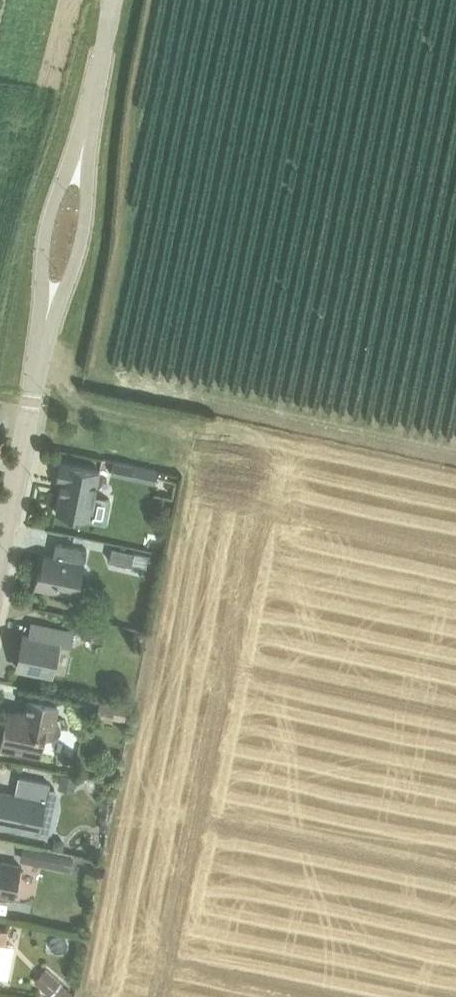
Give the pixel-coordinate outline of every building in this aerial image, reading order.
[(60,461),(56,478),(62,479),(56,511),(90,519),(105,522),(110,498),(94,495),(100,469),(60,461)] [(114,461),(112,472),(131,476),(133,466),(114,461)] [(83,564),(87,548),(55,542),(52,556),(44,554),(41,570),(37,570),(34,586),(77,595),(80,579),(89,573),(83,564)] [(133,552),(112,547),(109,560),(131,565),(148,568),(150,556),(133,552)] [(80,635),(101,640),(104,625),(83,621),(80,635)] [(73,630),(49,625),(47,637),(24,632),(17,667),(51,674),(58,640),(70,643),(73,630)] [(55,719),(54,719),(57,703),(29,697),(26,713),(15,711),(13,721),(6,719),(1,745),(40,753),(44,735),(52,736),(53,736),(55,736),(56,735),(58,735),(59,734),(60,732),(61,731),(61,729),(61,728),(61,726),(61,725),(60,723),(59,722),(58,721),(57,720),(55,719)] [(99,703),(96,719),(112,723),(113,720),(125,722),(127,709),(115,707),(99,703)] [(73,787),(76,775),(60,772),(58,783),(73,787)] [(0,791),(0,824),(39,832),(50,783),(19,776),(15,794),(0,791)] [(53,839),(52,843),(55,846),(59,847),(63,845),(63,840),(61,837),(57,836),(53,839)] [(0,861),(0,894),(14,897),(21,865),(0,861)] [(8,979),(14,947),(4,945),(4,943),(7,928),(0,927),(0,977),(8,979)] [(60,981),(44,966),(33,979),(49,994),(60,981)]
